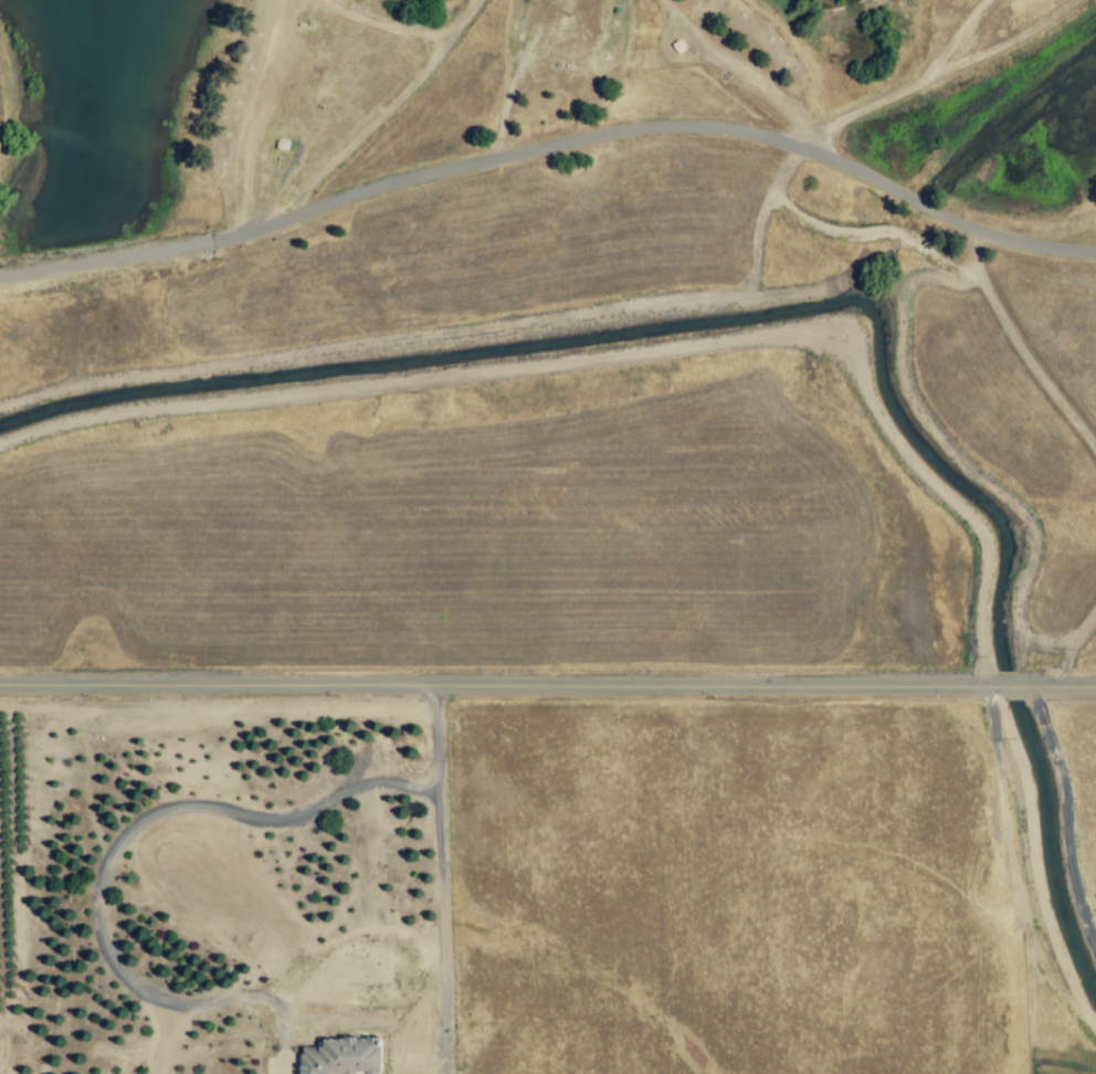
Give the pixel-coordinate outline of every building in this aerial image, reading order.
[(302,1073),(383,1073),(383,1038),(324,1038),(324,1047),(302,1047),(302,1073)]
